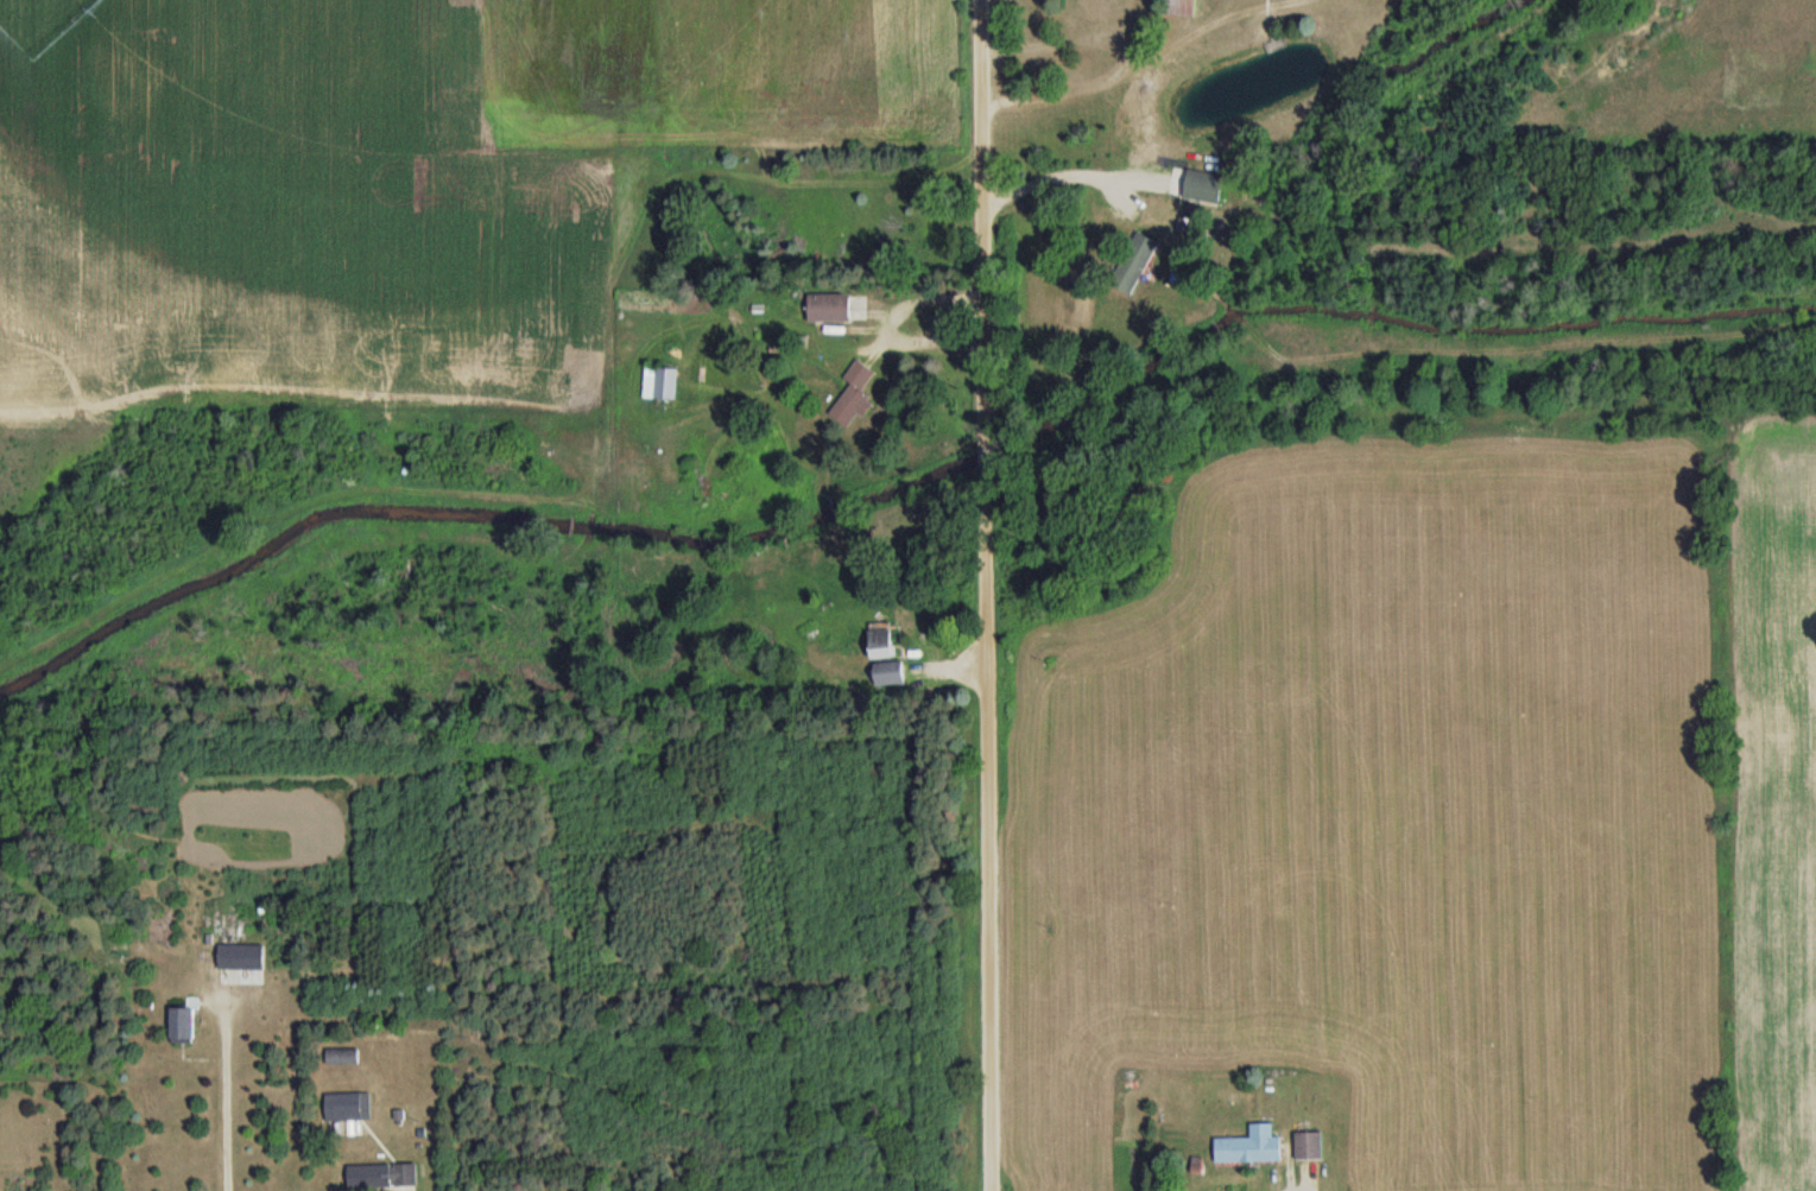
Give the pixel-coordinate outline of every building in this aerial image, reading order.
[(1198,0),(1163,0),(1162,15),(1196,18),(1198,0)] [(1212,202),(1212,172),(1188,171),(1187,201),(1212,202)] [(1158,243),(1136,233),(1113,287),(1135,296),(1158,243)] [(854,295),(810,295),(810,322),(854,322),(854,295)] [(831,414),(850,429),(860,416),(865,420),(877,404),(862,393),(877,375),(859,360),(845,379),(853,386),(831,414)] [(678,402),(680,370),(647,368),(645,400),(678,402)] [(874,660),(897,659),(895,631),(872,633),(874,660)] [(906,664),(878,663),(877,685),(905,686),(906,664)] [(266,945),(222,945),(222,971),(266,971),(266,945)] [(196,1009),(173,1009),(173,1044),(196,1044),(196,1009)] [(360,1065),(360,1050),(328,1050),(328,1065),(360,1065)] [(363,1122),(363,1095),(328,1095),(328,1122),(363,1122)] [(1298,1133),(1298,1161),(1324,1161),(1324,1133),(1298,1133)] [(1217,1139),(1217,1163),(1284,1163),(1284,1139),(1217,1139)] [(350,1189),(418,1188),(418,1165),(349,1166),(350,1189)]
